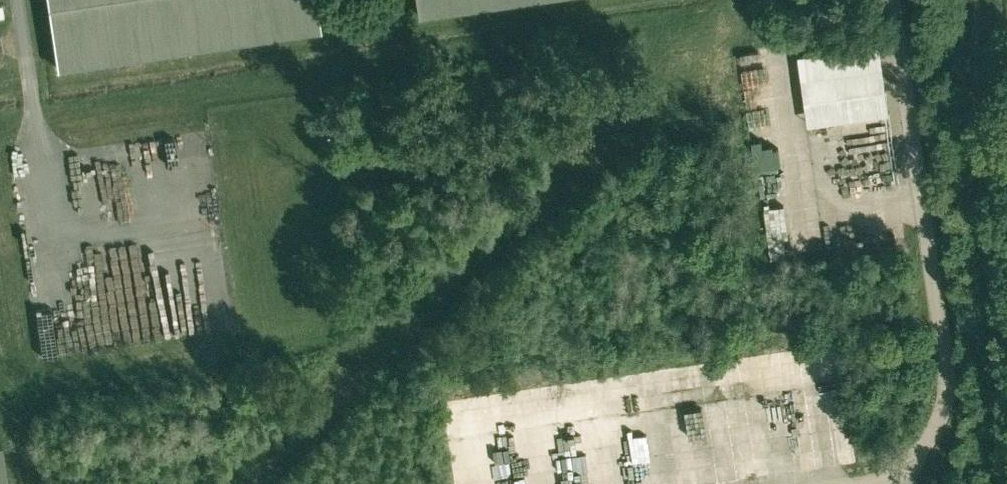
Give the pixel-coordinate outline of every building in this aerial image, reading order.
[(315,0),(43,0),(54,76),(321,36),(315,0)] [(418,22),(566,0),(414,0),(418,22)] [(797,52),(807,123),(889,111),(879,41),(797,52)] [(769,122),(750,124),(755,159),(773,156),(769,122)] [(780,159),(756,164),(761,195),(786,191),(780,159)] [(516,475),(514,447),(493,448),(495,477),(516,475)]
